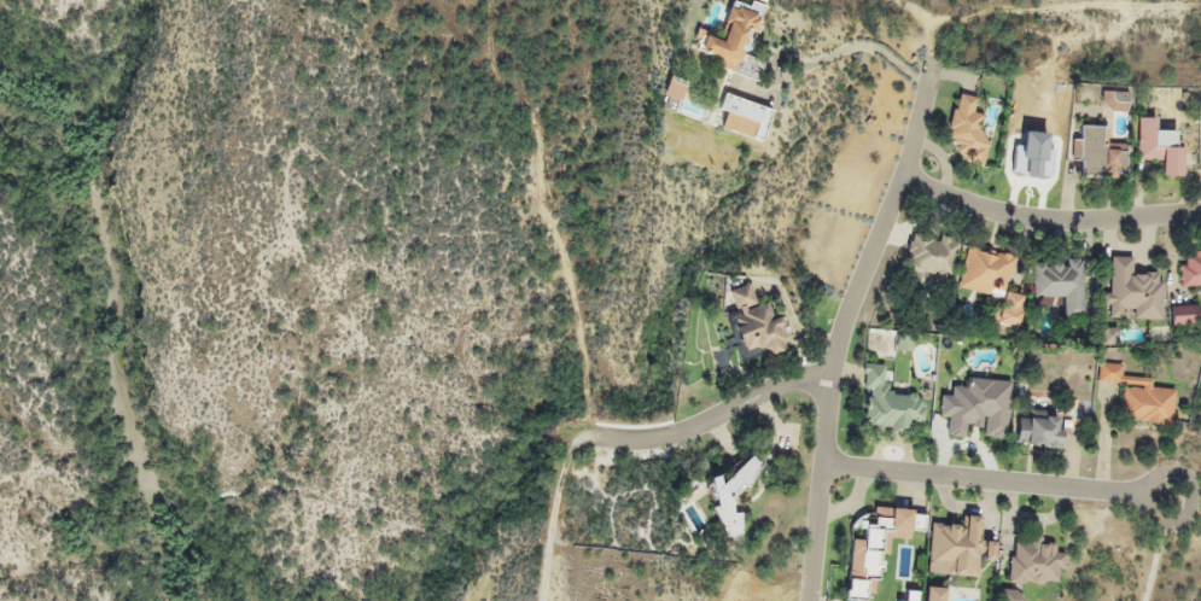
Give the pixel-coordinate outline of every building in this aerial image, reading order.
[(1129,91),(1101,91),(1101,110),(1129,110),(1129,91)] [(978,163),(991,114),(974,110),(977,97),(960,93),(945,155),(978,163)] [(1182,176),(1183,143),(1174,143),(1175,130),(1157,129),(1157,117),(1138,117),(1137,162),(1161,162),(1160,175),(1182,176)] [(1108,126),(1081,125),(1081,138),(1072,138),(1071,160),(1081,160),(1081,175),(1125,175),(1126,140),(1108,140),(1108,126)] [(960,240),(939,234),(938,239),(913,233),(904,270),(949,282),(960,240)] [(1017,328),(1023,295),(1008,292),(1015,255),(966,245),(957,288),(998,296),(992,323),(1017,328)] [(1181,287),(1200,287),(1200,249),(1186,250),(1186,264),(1181,264),(1181,287)] [(1162,319),(1163,272),(1133,271),(1133,256),(1112,256),(1111,293),(1102,293),(1101,306),(1110,306),(1110,318),(1128,318),(1162,319)] [(1083,258),(1031,259),(1032,295),(1060,295),(1060,317),(1084,317),(1083,258)] [(1170,305),(1170,325),(1195,325),(1195,305),(1170,305)] [(1101,343),(1115,343),(1115,328),(1101,328),(1101,343)] [(1173,424),(1176,388),(1153,386),(1153,378),(1122,375),(1123,364),(1099,361),(1097,381),(1124,384),(1121,420),(1173,424)] [(911,430),(911,422),(925,422),(926,395),(885,393),(886,364),(865,363),(862,428),(911,430)] [(1011,380),(966,377),(966,387),(951,386),(950,396),(939,396),(938,416),(948,417),(947,436),(964,437),(965,426),(984,427),(984,437),(1008,439),(1011,380)] [(1028,417),(1018,416),(1015,443),(1060,448),(1064,414),(1029,410),(1028,417)] [(718,475),(709,479),(718,504),(714,505),(727,541),(744,535),(736,512),(736,513),(727,489),(763,477),(757,461),(718,475)] [(848,599),(867,600),(867,590),(879,591),(881,554),(889,554),(890,538),(912,539),(912,530),(925,531),(927,510),(874,507),(874,516),(854,515),(853,530),(863,530),(863,538),(851,537),(848,599)] [(962,525),(931,523),(928,573),(980,576),(981,558),(995,559),(996,540),(984,540),(985,516),(963,514),(962,525)] [(1008,582),(1054,584),(1055,570),(1063,570),(1064,552),(1054,552),(1055,543),(1043,542),(1043,536),(1029,535),(1029,544),(1010,543),(1008,582)] [(946,587),(926,585),(925,600),(945,600),(946,587)] [(1001,589),(1001,600),(1022,600),(1022,589),(1001,589)]
